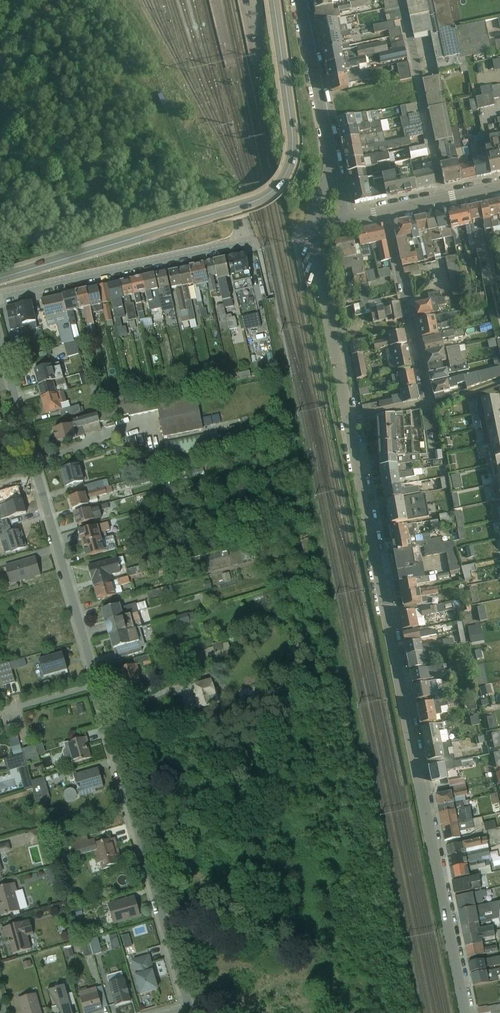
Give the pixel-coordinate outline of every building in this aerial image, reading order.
[(313,12),(333,9),(332,0),(330,0),(312,3),(313,12)] [(414,38),(433,35),(441,73),(465,68),(463,60),(491,54),(485,21),(455,27),(450,0),(407,0),(414,38)] [(316,25),(336,21),(333,9),(313,12),(316,25)] [(382,18),(391,19),(392,12),(383,11),(382,18)] [(318,38),(338,35),(336,21),(316,25),(318,38)] [(318,38),(321,53),(341,50),(338,35),(318,38)] [(323,67),(343,63),(341,50),(321,53),(323,67)] [(467,65),(477,110),(497,106),(491,82),(499,80),(499,58),(467,65)] [(323,67),(326,81),(346,77),(343,63),(323,67)] [(441,76),(423,80),(438,151),(440,160),(458,157),(441,76)] [(328,94),(348,91),(346,77),(326,81),(328,94)] [(332,114),(334,123),(352,119),(350,110),(332,114)] [(336,133),(354,129),(352,119),(334,123),(336,133)] [(336,133),(338,143),(356,139),(354,129),(336,133)] [(340,152),(358,148),(356,139),(338,143),(340,152)] [(342,164),(360,161),(358,151),(340,154),(342,164)] [(499,177),(499,167),(497,156),(480,161),(484,180),(499,177)] [(342,164),(344,175),(362,171),(360,161),(342,164)] [(484,180),(480,161),(468,163),(472,183),(484,180)] [(446,188),(472,183),(468,163),(459,165),(442,168),(446,188)] [(346,186),(364,182),(362,171),(344,175),(346,186)] [(420,192),(432,190),(429,177),(418,179),(420,192)] [(420,192),(418,179),(409,181),(411,194),(420,192)] [(396,197),(411,194),(409,181),(394,184),(396,197)] [(396,197),(394,184),(377,187),(380,200),(396,197)] [(366,203),(380,200),(377,187),(364,189),(366,203)] [(366,203),(364,189),(347,193),(350,206),(366,203)] [(499,214),(499,204),(499,198),(484,202),(488,217),(499,214)] [(488,217),(484,202),(474,204),(478,219),(488,217)] [(466,222),(478,219),(474,204),(462,207),(466,222)] [(466,222),(462,207),(453,209),(457,224),(466,222)] [(446,227),(457,224),(453,209),(442,211),(446,227)] [(435,230),(446,227),(442,211),(431,214),(435,230)] [(435,230),(431,214),(421,217),(425,232),(435,230)] [(414,234),(425,232),(421,217),(410,219),(414,234)] [(414,234),(410,219),(404,221),(407,236),(414,234)] [(393,239),(407,236),(404,221),(391,223),(390,226),(393,239)] [(370,243),(383,240),(380,224),(367,227),(370,243)] [(370,243),(367,227),(353,230),(356,246),(370,243)] [(352,255),(349,237),(332,241),(336,258),(352,255)] [(235,258),(241,290),(257,287),(251,255),(235,258)] [(226,279),(236,277),(232,258),(221,260),(226,279)] [(215,282),(226,279),(221,260),(210,263),(215,282)] [(215,282),(210,263),(203,264),(208,283),(215,282)] [(199,286),(208,283),(203,264),(194,266),(199,286)] [(199,286),(194,266),(184,269),(188,288),(199,286)] [(177,290),(188,288),(184,269),(173,271),(177,290)] [(164,290),(173,289),(170,272),(161,273),(164,290)] [(151,294),(161,292),(158,274),(147,276),(151,294)] [(151,294),(147,276),(136,279),(139,295),(151,294)] [(127,299),(139,295),(136,279),(123,281),(127,299)] [(127,299),(123,281),(112,284),(115,301),(127,299)] [(106,304),(113,302),(109,284),(102,286),(106,304)] [(106,304),(102,286),(93,288),(97,306),(106,304)] [(84,309),(97,306),(93,288),(80,291),(84,309)] [(84,309),(80,291),(67,293),(71,311),(84,309)] [(47,317),(71,311),(67,293),(43,299),(47,317)] [(412,314),(430,310),(428,300),(410,303),(412,314)] [(12,329),(40,323),(35,301),(7,308),(12,329)] [(362,303),(362,315),(378,314),(378,303),(368,303),(362,303)] [(383,321),(400,318),(397,303),(380,306),(383,321)] [(171,324),(182,323),(181,308),(170,308),(171,324)] [(251,334),(269,328),(265,314),(247,319),(251,334)] [(418,336),(434,333),(431,315),(415,318),(418,336)] [(387,346),(406,342),(403,329),(384,333),(387,346)] [(253,340),(257,357),(266,355),(262,338),(253,340)] [(420,342),(422,351),(441,347),(440,339),(420,342)] [(357,344),(363,380),(376,377),(370,342),(357,344)] [(390,348),(392,357),(408,353),(406,344),(390,348)] [(424,364),(444,360),(441,347),(422,351),(424,364)] [(395,369),(411,366),(408,353),(392,357),(395,369)] [(40,386),(56,382),(52,367),(36,371),(40,386)] [(427,381),(446,377),(444,368),(425,372),(427,381)] [(397,387),(414,384),(411,369),(394,372),(397,387)] [(431,394),(447,390),(445,380),(428,384),(431,394)] [(40,386),(44,399),(60,395),(56,382),(40,386)] [(400,403),(417,399),(414,385),(397,389),(400,403)] [(134,389),(121,395),(132,420),(150,412),(148,407),(143,410),(134,389)] [(48,413),(64,408),(60,395),(44,399),(48,413)] [(499,410),(499,403),(499,397),(494,398),(493,396),(483,398),(483,400),(477,401),(478,408),(477,408),(478,415),(499,410)] [(478,415),(479,422),(480,421),(482,430),(499,427),(499,410),(478,415)] [(377,433),(395,432),(394,415),(378,418),(377,433)] [(447,417),(432,419),(433,431),(448,429),(447,417)] [(59,445),(81,440),(77,426),(55,432),(59,445)] [(145,427),(114,435),(117,446),(148,437),(145,427)] [(491,446),(499,444),(499,427),(482,430),(484,439),(483,439),(484,446),(490,445),(491,446)] [(377,433),(378,445),(395,444),(395,432),(377,433)] [(378,457),(396,456),(395,444),(378,445),(378,457)] [(491,446),(492,452),(486,454),(489,466),(499,464),(499,444),(491,446)] [(379,467),(398,464),(396,456),(378,457),(379,467)] [(69,487),(87,482),(81,463),(63,469),(69,487)] [(381,476),(399,473),(398,464),(379,467),(381,476)] [(499,485),(499,484),(499,464),(489,466),(491,478),(497,477),(499,485)] [(381,476),(383,489),(401,485),(399,473),(381,476)] [(466,477),(458,478),(460,490),(468,488),(466,477)] [(449,489),(456,488),(455,478),(448,479),(449,489)] [(20,498),(15,482),(0,487),(0,504),(20,498)] [(386,500),(403,497),(401,485),(383,489),(385,500),(386,500)] [(74,510),(93,505),(91,493),(71,498),(74,510)] [(387,508),(388,513),(427,505),(425,494),(403,498),(403,497),(386,500),(388,507),(387,508)] [(25,514),(20,498),(0,504),(0,521),(25,514)] [(390,517),(391,524),(429,517),(427,505),(388,513),(389,518),(390,517)] [(79,526),(98,521),(95,509),(76,514),(79,526)] [(468,512),(448,517),(450,526),(463,523),(466,531),(473,529),(468,512)] [(384,527),(386,538),(406,535),(404,524),(384,527)] [(12,554),(28,548),(20,526),(4,532),(12,554)] [(82,532),(86,545),(105,540),(101,527),(82,532)] [(389,551),(409,548),(406,535),(386,538),(389,551)] [(89,558),(109,553),(105,540),(86,545),(89,558)] [(468,573),(462,542),(451,544),(450,540),(428,544),(432,560),(454,555),(458,575),(468,573)] [(389,551),(392,570),(412,567),(409,548),(389,551)] [(229,556),(223,557),(222,551),(213,553),(216,569),(231,566),(229,556)] [(12,585),(43,576),(37,556),(6,566),(12,585)] [(90,565),(96,588),(116,582),(114,576),(123,573),(118,558),(90,565)] [(124,566),(128,580),(149,574),(145,560),(124,566)] [(394,581),(414,578),(412,567),(392,570),(394,581)] [(233,572),(222,574),(223,584),(235,582),(233,572)] [(394,581),(395,591),(415,588),(414,578),(394,581)] [(99,600),(120,595),(116,582),(96,588),(99,600)] [(398,607),(418,603),(415,588),(395,591),(398,607)] [(107,624),(134,615),(129,601),(102,609),(107,624)] [(484,606),(489,625),(498,623),(493,603),(484,606)] [(446,606),(447,613),(461,611),(460,604),(446,606)] [(400,630),(416,627),(413,610),(397,613),(400,630)] [(107,624),(112,638),(138,629),(134,615),(107,624)] [(491,627),(478,628),(478,644),(491,644),(491,627)] [(116,650),(142,642),(138,629),(112,638),(116,650)] [(402,642),(419,639),(417,629),(400,632),(402,642)] [(234,653),(230,638),(195,649),(199,663),(234,653)] [(402,642),(404,653),(421,650),(419,639),(402,642)] [(406,667),(424,664),(421,650),(404,653),(406,667)] [(44,676),(68,669),(62,651),(38,659),(44,676)] [(10,692),(24,689),(21,676),(33,673),(30,659),(4,666),(10,692)] [(126,689),(144,684),(139,664),(120,669),(126,689)] [(409,681),(427,679),(425,667),(408,670),(409,681)] [(222,700),(218,680),(196,685),(200,705),(222,700)] [(413,700),(430,697),(427,682),(410,685),(413,700)] [(418,724),(435,721),(431,701),(414,704),(418,724)] [(0,724),(5,736),(12,733),(7,721),(0,724)] [(419,727),(423,747),(439,744),(436,724),(419,727)] [(75,763),(93,758),(87,736),(69,741),(75,763)] [(426,761),(442,758),(439,744),(423,747),(426,761)] [(59,761),(66,759),(65,754),(68,753),(67,747),(57,749),(59,761)] [(430,781),(447,778),(444,764),(427,767),(430,781)] [(105,790),(99,770),(76,776),(82,796),(105,790)] [(39,780),(41,792),(53,790),(51,778),(39,780)] [(433,807),(451,804),(449,791),(431,794),(433,807)] [(434,813),(437,827),(455,823),(452,809),(434,813)] [(494,832),(499,831),(499,820),(491,822),(494,832)] [(440,841),(458,837),(455,823),(437,827),(440,841)] [(104,870),(124,864),(116,839),(96,845),(104,870)] [(442,846),(444,857),(462,854),(459,842),(442,846)] [(446,868),(464,864),(462,854),(444,857),(446,868)] [(448,879),(466,875),(464,864),(446,868),(448,879)] [(452,894),(469,891),(467,879),(450,881),(452,894)] [(24,910),(17,883),(0,888),(0,912),(1,916),(24,910)] [(454,910),(473,907),(470,893),(451,897),(454,910)] [(115,924),(144,917),(139,896),(110,903),(115,924)] [(454,910),(457,927),(476,923),(473,907),(454,910)] [(4,928),(14,958),(35,951),(25,921),(4,928)] [(459,937),(478,933),(476,923),(457,927),(459,937)] [(127,929),(117,932),(123,952),(133,950),(127,929)] [(112,932),(106,934),(111,948),(117,946),(112,932)] [(459,937),(461,947),(480,944),(478,933),(459,937)] [(89,942),(77,946),(81,958),(93,954),(89,942)] [(463,959),(483,955),(480,944),(461,947),(463,959)] [(131,961),(141,995),(161,989),(151,955),(131,961)] [(466,972),(482,969),(480,960),(464,963),(466,972)] [(468,986),(485,982),(483,972),(467,975),(468,986)] [(117,1007),(133,1003),(126,979),(110,983),(117,1007)] [(67,986),(49,991),(62,1012),(75,1012),(67,986)] [(105,1012),(97,987),(80,992),(87,1012),(100,1012),(105,1012)] [(37,994),(18,999),(22,1012),(43,1012),(37,994)]
